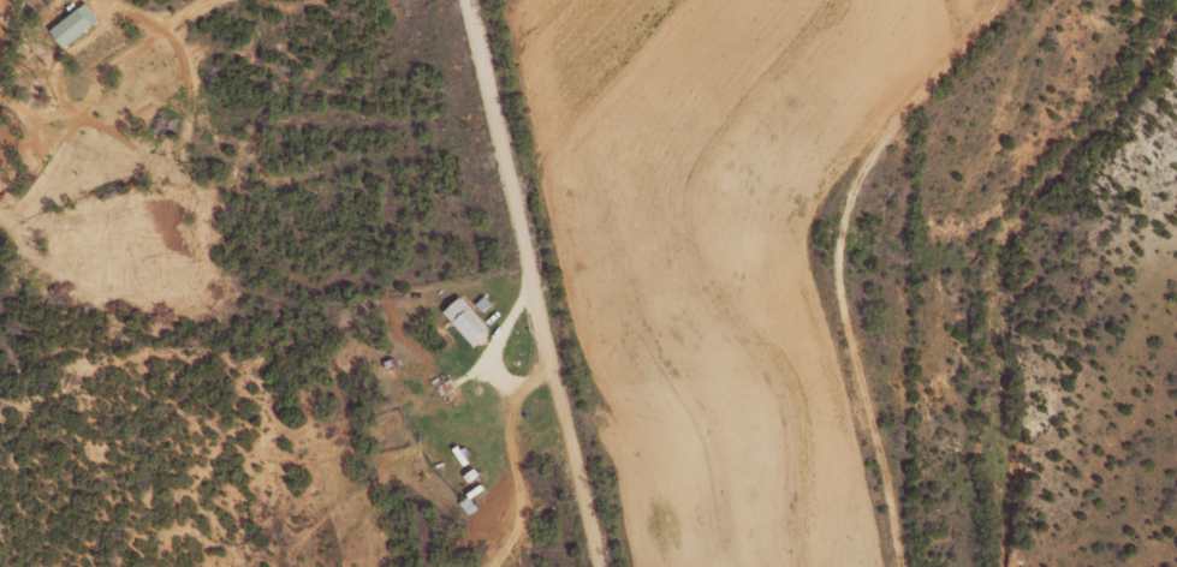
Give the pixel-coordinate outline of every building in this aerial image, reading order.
[(100,19),(86,2),(50,30),(64,48),(100,19)] [(476,345),(492,329),(459,296),(443,312),(476,345)]
